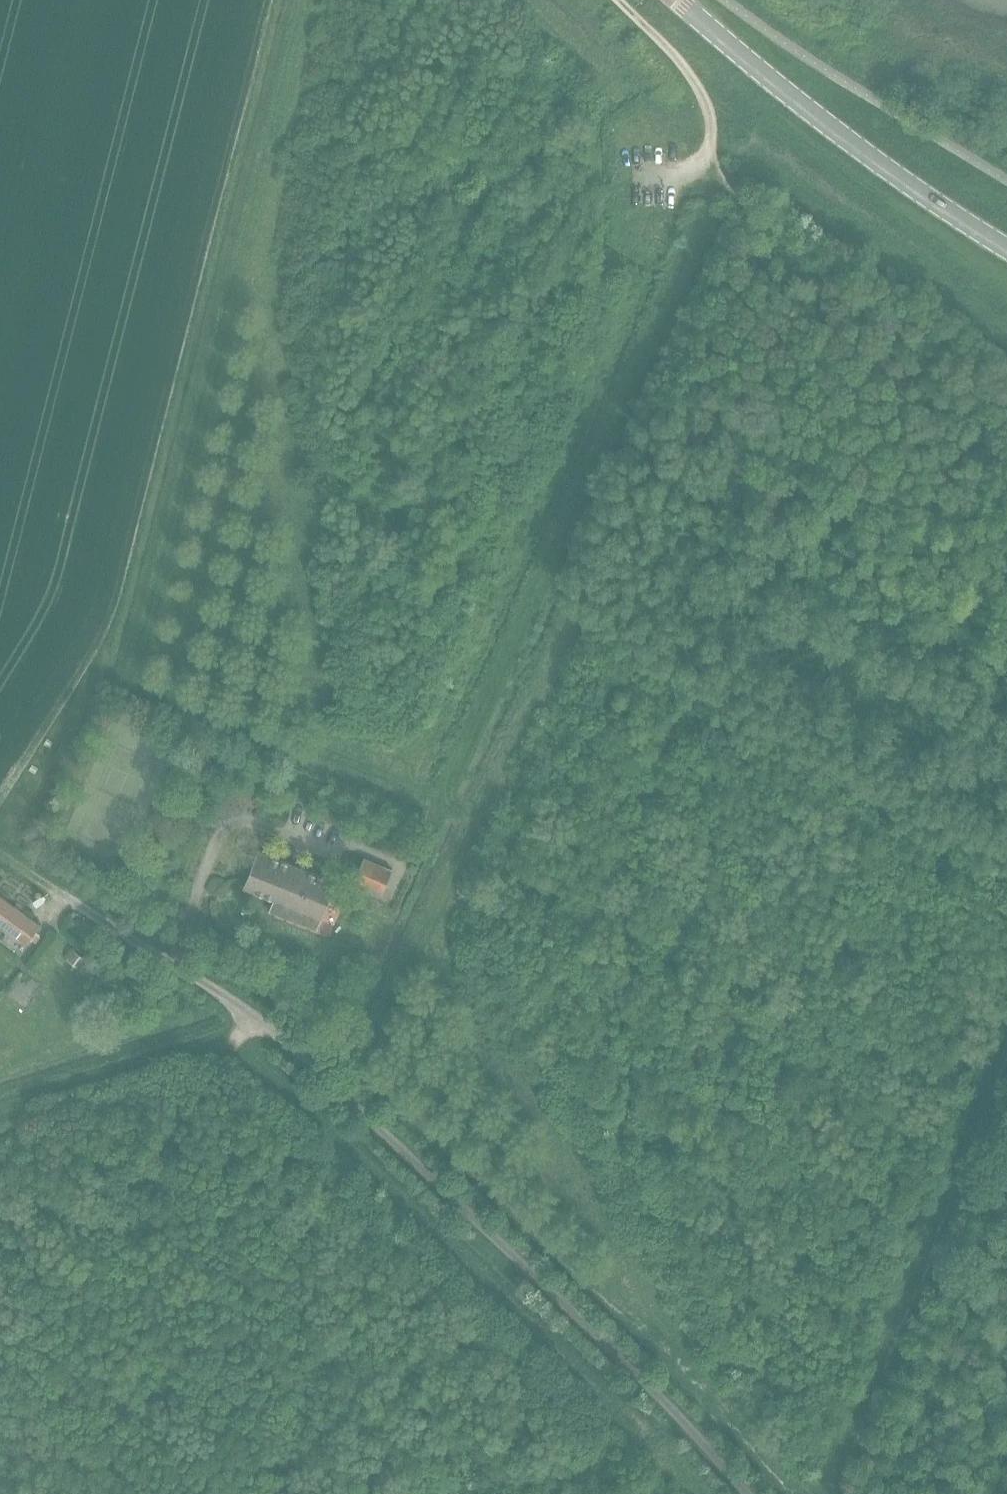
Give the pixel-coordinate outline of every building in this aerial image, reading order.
[(319,915),(334,880),(258,850),(244,886),(319,915)] [(383,891),(393,870),(367,857),(357,878),(383,891)] [(40,937),(33,932),(39,925),(0,895),(0,922),(26,942),(30,938),(35,942),(40,937)] [(85,957),(72,948),(65,957),(77,967),(85,957)]
